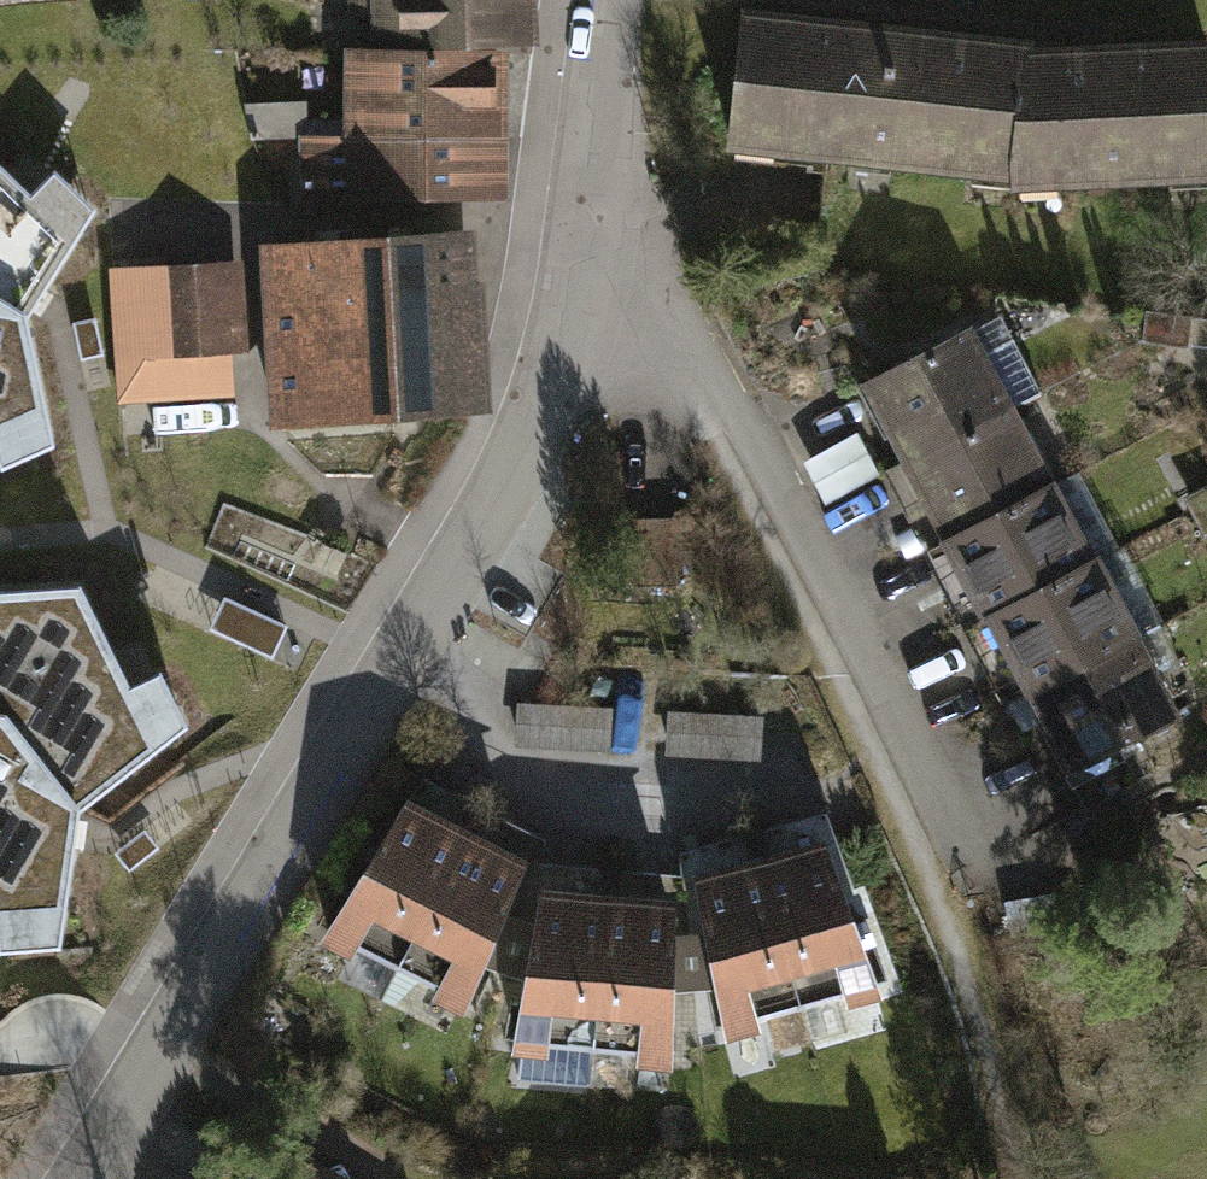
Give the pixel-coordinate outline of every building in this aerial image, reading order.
[(360,51),(547,47),(546,0),(359,0),(360,51)] [(1018,37),(741,8),(725,149),(1006,182),(1018,37)] [(1200,182),(1197,35),(1018,37),(1006,182),(1200,182)] [(522,135),(522,59),(358,60),(358,136),(522,135)] [(309,105),(250,106),(250,134),(310,133),(309,105)] [(523,198),(522,135),(358,136),(309,138),(310,202),(523,198)] [(0,154),(0,420),(46,399),(25,321),(77,233),(0,154)] [(494,240),(270,252),(275,335),(498,323),(494,240)] [(242,266),(85,277),(91,366),(111,365),(114,410),(236,402),(233,356),(248,355),(242,266)] [(498,323),(275,335),(279,421),(503,409),(498,323)] [(970,332),(858,393),(899,466),(1010,404),(970,332)] [(1010,404),(899,466),(940,541),(1052,479),(1010,404)] [(1052,479),(940,541),(983,618),(1095,556),(1052,479)] [(1095,556),(983,618),(1027,696),(1138,635),(1095,556)] [(66,904),(74,804),(156,742),(75,573),(0,578),(0,909),(66,904)] [(1138,635),(1027,696),(1070,774),(1182,712),(1138,635)] [(612,709),(520,709),(520,757),(612,757),(612,709)] [(762,720),(667,717),(666,767),(761,769),(762,720)] [(461,845),(401,812),(314,950),(389,993),(461,845)] [(884,999),(824,843),(758,869),(805,1026),(884,999)] [(467,1026),(527,870),(461,845),(389,993),(467,1026)] [(758,869),(691,884),(719,1044),(805,1026),(758,869)] [(606,904),(538,894),(505,1053),(591,1067),(606,904)] [(675,1071),(676,904),(606,904),(591,1067),(675,1071)] [(301,1160),(290,1178),(334,1178),(301,1160)]
